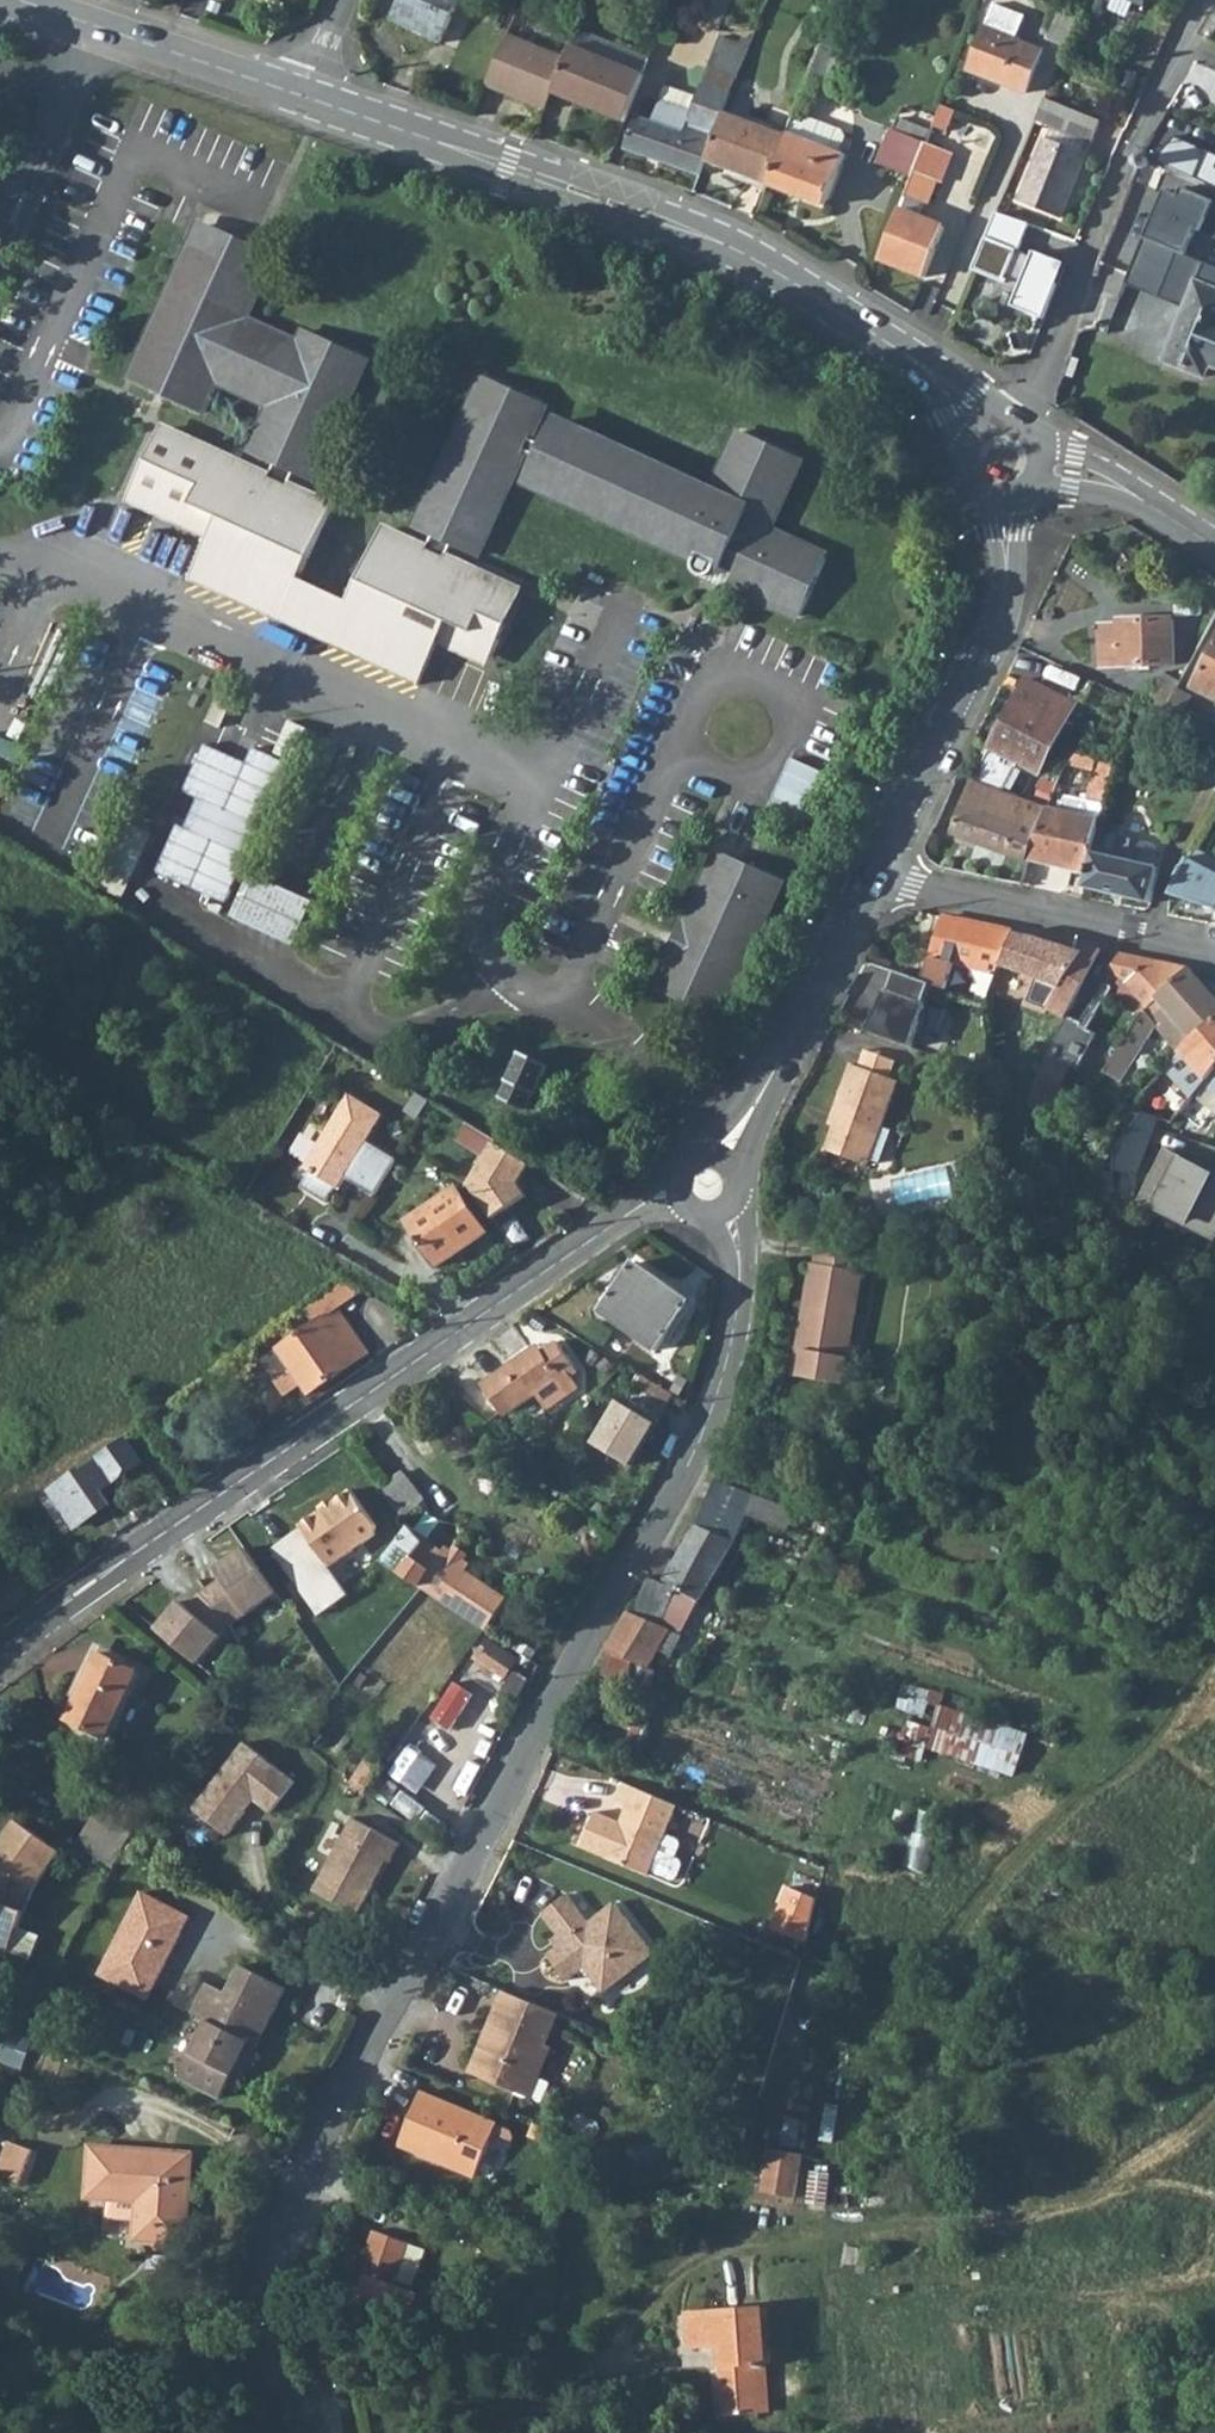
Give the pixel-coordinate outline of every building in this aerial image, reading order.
[(388,21),(438,44),(458,0),(397,0),(388,21)] [(1023,20),(993,7),(967,71),(1024,94),(1041,51),(1015,40),(1023,20)] [(1064,46),(1065,45),(1076,19),(1059,10),(1046,39),(1064,46)] [(636,92),(643,74),(650,58),(578,30),(572,46),(567,58),(553,93),(624,121),(636,92)] [(506,33),(485,83),(525,101),(546,49),(506,33)] [(695,97),(689,110),(660,100),(659,100),(652,121),(635,115),(623,150),(698,176),(704,162),(704,161),(708,151),(713,137),(721,116),(722,112),(729,97),(748,47),(719,37),(695,97)] [(546,49),(525,101),(546,110),(553,93),(567,58),(546,49)] [(689,110),(695,97),(665,86),(660,100),(689,110)] [(946,91),(940,108),(953,114),(960,97),(946,91)] [(1035,120),(1091,141),(1099,120),(1073,108),(1056,102),(1044,97),(1037,115),(1035,120)] [(1146,157),(1160,164),(1184,117),(1165,108),(1146,142),(1142,151),(1140,155),(1142,156),(1146,157)] [(704,161),(766,184),(785,136),(722,112),(721,116),(713,137),(708,151),(704,161)] [(791,120),(786,133),(838,152),(843,141),(791,120)] [(890,129),(875,163),(911,178),(926,142),(890,129)] [(785,136),(766,184),(822,206),(844,154),(838,152),(786,133),(785,136)] [(1019,200),(1061,217),(1085,158),(1043,141),(1019,200)] [(879,258),(923,276),(943,228),(914,216),(920,203),(928,206),(938,180),(942,182),(954,154),(926,142),(911,178),(879,258)] [(1207,151),(1195,180),(1214,189),(1214,155),(1207,151)] [(1146,165),(1148,163),(1148,160),(1146,157),(1142,156),(1139,157),(1138,159),(1137,162),(1138,165),(1141,167),(1144,167),(1146,165)] [(1150,240),(1185,256),(1196,232),(1214,240),(1214,202),(1183,188),(1179,197),(1167,192),(1150,240)] [(1029,225),(995,213),(971,270),(1001,282),(1004,275),(1022,282),(1012,306),(1042,318),(1064,263),(1035,251),(1032,257),(1018,251),(1029,225)] [(234,242),(237,237),(203,221),(193,243),(211,251),(234,242)] [(199,413),(214,380),(270,407),(248,455),(270,465),(264,479),(157,429),(128,491),(211,529),(189,578),(419,683),(442,634),(491,657),(517,600),(502,593),(505,588),(443,560),(449,546),(470,556),(471,556),(521,450),(533,456),(527,470),(522,480),(691,558),(689,563),(690,564),(689,569),(689,571),(690,573),(690,575),(694,578),(695,579),(697,579),(701,579),(702,579),(704,578),(705,577),(706,575),(709,571),(709,570),(713,571),(715,573),(718,566),(729,571),(725,579),(724,581),(796,615),(822,559),(764,531),(797,459),(739,432),(710,495),(568,430),(567,428),(567,427),(565,425),(564,424),(563,423),(559,422),(557,422),(555,423),(551,425),(549,429),(549,434),(550,436),(551,438),(554,441),(553,442),(550,448),(540,444),(527,437),(537,416),(542,404),(485,378),(453,448),(415,530),(428,537),(422,550),(378,529),(345,600),(297,577),(329,508),(287,489),(293,475),(307,481),(364,356),(306,329),(299,343),(243,317),(263,275),(247,268),(257,247),(237,237),(234,242),(211,251),(193,243),(129,381),(199,413)] [(1190,309),(1200,283),(1214,289),(1214,269),(1185,256),(1150,240),(1132,287),(1190,309)] [(257,247),(247,268),(263,275),(273,254),(257,247)] [(1200,283),(1190,309),(1170,361),(1211,377),(1214,367),(1214,289),(1200,283)] [(1117,625),(1098,626),(1100,665),(1174,664),(1172,618),(1117,618),(1117,625)] [(1190,685),(1214,699),(1214,640),(1190,685)] [(1165,706),(1176,685),(1180,678),(1164,669),(1148,698),(1165,706)] [(1036,774),(1073,703),(1024,679),(972,778),(1000,790),(1015,762),(1036,774)] [(1182,716),(1193,694),(1176,685),(1165,706),(1182,716)] [(295,759),(309,726),(292,719),(277,752),(295,759)] [(1065,754),(1061,766),(1089,777),(1093,765),(1065,754)] [(159,882),(229,914),(292,773),(258,757),(251,774),(209,755),(188,802),(202,809),(188,838),(181,835),(159,882)] [(803,822),(826,769),(793,756),(771,808),(803,822)] [(1100,811),(1101,810),(1110,768),(1093,765),(1083,799),(1093,801),(1091,808),(1100,811)] [(967,788),(958,813),(978,821),(989,796),(967,788)] [(1025,859),(1042,815),(989,796),(978,821),(958,813),(951,833),(1025,859)] [(1089,853),(1089,852),(1095,829),(1098,820),(1044,810),(1042,815),(1025,859),(1085,872),(1089,853)] [(1158,843),(1095,829),(1085,872),(1082,885),(1151,901),(1162,851),(1158,843)] [(1214,911),(1214,860),(1191,846),(1191,847),(1187,854),(1168,895),(1209,909),(1214,911)] [(730,986),(780,879),(721,852),(683,934),(728,953),(715,979),(730,986)] [(300,951),(319,909),(261,883),(242,924),(300,951)] [(934,969),(977,982),(973,1000),(990,1006),(1000,969),(1010,930),(942,916),(928,957),(936,960),(934,969)] [(1064,1013),(1074,996),(1099,948),(1084,945),(1081,948),(1060,940),(1053,939),(1048,938),(1010,930),(1000,969),(1054,989),(1044,1007),(1063,1016),(1064,1013)] [(683,934),(657,991),(714,1018),(730,986),(715,979),(728,953),(683,934)] [(1074,996),(1092,1003),(1105,980),(1138,1012),(1185,968),(1099,948),(1074,996)] [(1185,968),(1138,1012),(1139,1015),(1101,1071),(1114,1079),(1150,1026),(1174,1052),(1186,1039),(1194,1032),(1214,1015),(1214,1001),(1186,968),(1185,968)] [(928,984),(893,971),(886,989),(884,988),(871,1014),(875,1016),(869,1033),(910,1048),(917,1030),(923,1033),(926,1003),(922,1002),(928,984)] [(1064,1013),(1063,1016),(1058,1026),(1045,1053),(1033,1081),(1033,1085),(1051,1094),(1054,1095),(1069,1067),(1059,1062),(1080,1022),(1064,1013)] [(1186,1039),(1174,1052),(1202,1081),(1207,1075),(1214,1066),(1214,1015),(1194,1032),(1186,1039)] [(862,1049),(856,1066),(888,1077),(893,1060),(862,1049)] [(530,1095),(534,1095),(548,1066),(519,1053),(504,1081),(507,1082),(498,1098),(523,1110),(530,1095)] [(1142,1092),(1154,1101),(1181,1070),(1170,1058),(1143,1090),(1142,1092)] [(856,1066),(848,1064),(831,1114),(835,1116),(832,1127),(824,1150),(867,1164),(895,1080),(888,1077),(856,1066)] [(1197,1130),(1214,1110),(1214,1066),(1207,1075),(1202,1081),(1200,1084),(1176,1113),(1197,1130)] [(372,1194),(376,1198),(401,1162),(372,1141),(389,1117),(357,1095),(308,1166),(314,1170),(303,1185),(328,1202),(338,1187),(339,1188),(347,1177),(358,1185),(372,1194)] [(1156,1119),(1139,1112),(1112,1152),(1109,1211),(1132,1216),(1135,1177),(1156,1119)] [(496,1142),(468,1186),(470,1187),(492,1219),(527,1194),(518,1183),(531,1165),(509,1151),(496,1142)] [(1214,1212),(1214,1168),(1213,1167),(1207,1178),(1198,1173),(1201,1167),(1163,1150),(1142,1198),(1208,1228),(1214,1212)] [(372,1194),(358,1185),(346,1207),(360,1216),(372,1194)] [(408,1221),(439,1264),(488,1231),(457,1187),(408,1221)] [(930,1229),(974,1235),(977,1207),(952,1204),(954,1195),(935,1193),(933,1201),(914,1198),(914,1199),(910,1227),(930,1229)] [(351,1222),(341,1216),(330,1236),(341,1242),(351,1222)] [(1180,1264),(1189,1268),(1198,1248),(1189,1244),(1180,1264)] [(813,1267),(802,1331),(792,1382),(842,1391),(851,1340),(863,1276),(860,1274),(864,1257),(820,1250),(817,1267),(813,1267)] [(689,1302),(633,1263),(599,1314),(655,1352),(689,1302)] [(346,1297),(378,1329),(391,1307),(343,1278),(342,1279),(308,1303),(317,1316),(346,1297)] [(349,1309),(344,1303),(263,1360),(287,1397),(303,1386),(308,1395),(369,1353),(343,1313),(349,1309)] [(505,1415),(536,1393),(547,1408),(579,1386),(571,1374),(578,1369),(556,1339),(543,1348),(538,1342),(480,1383),(505,1415)] [(615,1418),(651,1439),(659,1425),(654,1422),(665,1405),(671,1396),(640,1376),(633,1388),(615,1418)] [(651,1439),(615,1418),(604,1437),(637,1464),(651,1439)] [(125,1439),(80,1466),(78,1468),(92,1491),(140,1462),(125,1439)] [(424,1504),(399,1473),(381,1489),(406,1519),(424,1504)] [(713,1481),(693,1527),(661,1584),(701,1601),(735,1538),(745,1514),(787,1531),(795,1511),(787,1508),(713,1481)] [(304,1526),(331,1565),(376,1533),(378,1523),(353,1488),(335,1500),(337,1503),(328,1509),(326,1506),(301,1524),(304,1526)] [(328,1509),(337,1503),(335,1500),(333,1496),(324,1503),(326,1506),(328,1509)] [(427,1544),(411,1525),(381,1563),(382,1563),(397,1575),(408,1582),(471,1622),(488,1632),(509,1598),(466,1572),(470,1565),(463,1561),(467,1554),(456,1547),(452,1555),(446,1551),(444,1554),(427,1544)] [(352,1596),(339,1576),(331,1565),(304,1526),(275,1548),(315,1607),(323,1617),(352,1596)] [(273,1589),(242,1545),(212,1566),(219,1576),(203,1587),(228,1622),(244,1611),(273,1589)] [(649,1577),(632,1614),(627,1613),(614,1635),(604,1651),(604,1652),(643,1669),(654,1648),(670,1656),(701,1601),(661,1584),(660,1584),(649,1577)] [(177,1599),(154,1628),(197,1661),(219,1633),(228,1622),(203,1587),(198,1590),(186,1606),(177,1599)] [(511,1676),(521,1654),(487,1637),(476,1659),(511,1676)] [(96,1656),(66,1723),(107,1742),(137,1674),(96,1656)] [(443,1750),(463,1711),(442,1700),(421,1739),(443,1750)] [(1018,1775),(1031,1729),(939,1703),(938,1707),(916,1701),(904,1743),(1018,1775)] [(240,1738),(192,1804),(225,1828),(246,1798),(267,1813),(293,1776),(240,1738)] [(363,1789),(378,1798),(394,1773),(379,1763),(363,1789)] [(675,1808),(622,1785),(613,1806),(623,1810),(617,1825),(593,1815),(578,1850),(646,1878),(648,1873),(663,1837),(675,1808)] [(922,1810),(908,1864),(926,1868),(941,1815),(922,1810)] [(29,1833),(18,1824),(0,1848),(0,1943),(6,1930),(15,1934),(34,1892),(61,1857),(29,1833)] [(356,1824),(307,1891),(347,1920),(383,1871),(386,1873),(399,1855),(356,1824)] [(663,1837),(648,1873),(670,1882),(675,1880),(680,1867),(678,1862),(673,1860),(678,1847),(676,1842),(663,1837)] [(780,1904),(811,1916),(814,1898),(786,1888),(780,1904)] [(562,1894),(536,1913),(551,1934),(556,1940),(548,1946),(541,1951),(559,1976),(576,1963),(596,1989),(643,1954),(606,1905),(584,1922),(562,1894)] [(151,2002),(196,1922),(150,1896),(104,1976),(151,2002)] [(771,1929),(805,1942),(811,1916),(780,1904),(771,1929)] [(25,1971),(37,1943),(15,1934),(6,1930),(0,1943),(0,1961),(25,1971)] [(556,1940),(551,1934),(543,1939),(548,1946),(556,1940)] [(199,2015),(213,2023),(183,2076),(224,2099),(236,2075),(253,2046),(260,2050),(292,1992),(248,1969),(233,1995),(215,1985),(199,2015)] [(554,2011),(500,1988),(484,2026),(487,2027),(484,2036),(481,2034),(467,2068),(513,2088),(521,2070),(533,2075),(547,2044),(541,2041),(554,2011)] [(534,2095),(546,2101),(570,2051),(558,2045),(534,2095)] [(260,2050),(253,2046),(236,2075),(244,2080),(260,2050)] [(521,2070),(513,2088),(526,2093),(533,2075),(521,2070)] [(494,2122),(417,2089),(395,2143),(471,2175),(494,2122)] [(11,2139),(0,2168),(0,2170),(20,2178),(32,2146),(11,2139)] [(190,2160),(89,2151),(83,2213),(134,2217),(131,2259),(182,2263),(190,2160)] [(748,2196),(781,2201),(788,2158),(756,2153),(748,2196)] [(832,2176),(809,2172),(804,2205),(827,2209),(832,2176)] [(411,2245),(376,2231),(360,2273),(369,2276),(395,2286),(396,2283),(410,2248),(411,2245)] [(396,2283),(408,2287),(422,2252),(410,2248),(396,2283)] [(395,2286),(369,2276),(359,2301),(405,2318),(414,2293),(395,2286)] [(761,2310),(687,2317),(690,2351),(720,2349),(726,2416),(762,2413),(758,2367),(765,2366),(761,2310)]
